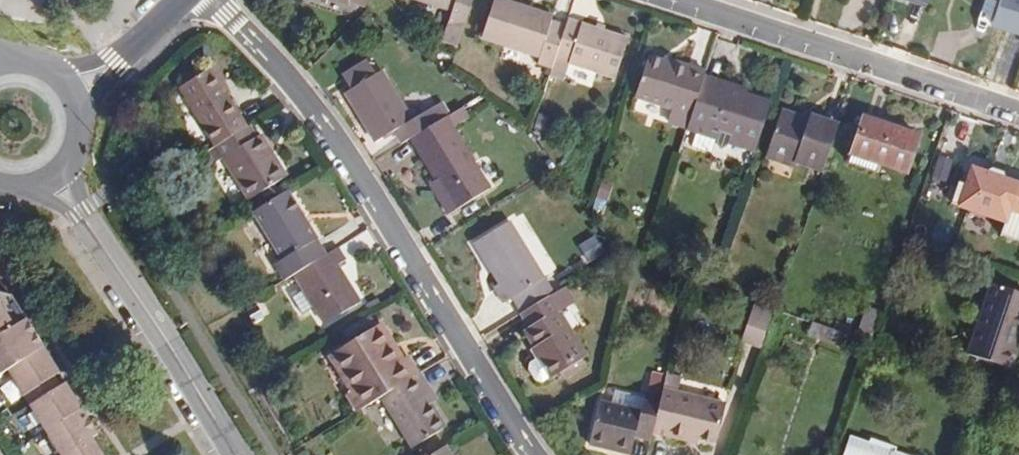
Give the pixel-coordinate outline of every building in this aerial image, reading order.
[(452,13),(442,43),(457,48),(473,0),(414,0),(452,13)] [(551,70),(565,28),(551,23),(553,18),(501,0),(494,0),(481,39),(539,58),(537,65),(551,70)] [(565,28),(551,70),(549,77),(563,82),(569,64),(615,79),(628,40),(568,20),(565,28)] [(687,130),(705,76),(706,72),(688,66),(687,70),(663,62),(648,58),(635,97),(675,110),(670,124),(687,130)] [(688,66),(664,58),(663,62),(687,70),(688,66)] [(400,146),(411,139),(439,122),(431,109),(411,121),(381,71),(376,75),(368,62),(344,76),(352,89),(345,93),(376,143),(392,133),(400,146)] [(204,73),(199,66),(185,75),(189,82),(204,73)] [(179,88),(216,147),(246,129),(220,87),(215,79),(219,76),(213,67),(204,73),(189,82),(179,88)] [(224,85),(219,76),(215,79),(220,87),(224,85)] [(738,87),(705,76),(687,130),(718,140),(720,133),(733,137),(757,145),(771,104),(750,98),(736,93),(738,87)] [(752,91),(738,87),(736,93),(750,98),(752,91)] [(446,118),(450,115),(442,102),(431,109),(439,122),(446,118)] [(463,107),(450,115),(446,118),(453,129),(470,119),(463,107)] [(809,121),(782,112),(767,158),(795,168),(797,163),(823,172),(839,126),(811,117),(809,121)] [(439,122),(411,139),(437,180),(456,211),(490,189),(453,129),(446,118),(439,122)] [(851,154),(877,163),(905,173),(918,137),(863,119),(851,154)] [(249,127),(246,129),(216,147),(209,151),(216,162),(221,159),(247,201),(287,177),(261,134),(256,137),(249,127)] [(757,145),(733,137),(731,144),(755,152),(757,145)] [(877,163),(851,154),(848,163),(874,172),(877,163)] [(948,181),(954,159),(941,155),(935,178),(948,181)] [(1005,222),(1018,227),(1018,185),(972,169),(966,187),(959,207),(1005,222)] [(456,211),(437,180),(428,185),(447,216),(456,211)] [(966,187),(953,182),(946,202),(959,207),(966,187)] [(283,282),(293,276),(327,255),(317,240),(287,191),(252,213),(281,261),(273,266),(283,282)] [(511,299),(521,314),(554,294),(545,279),(509,222),(473,244),(498,284),(493,288),(503,304),(511,299)] [(1005,222),(1000,236),(1018,242),(1018,227),(1005,222)] [(598,239),(583,243),(588,259),(602,255),(598,239)] [(327,255),(293,276),(303,292),(313,308),(323,324),(360,301),(338,266),(345,261),(337,248),(327,255)] [(1018,333),(1018,294),(990,285),(968,355),(1008,367),(1018,333)] [(554,294),(521,314),(529,328),(524,330),(541,358),(530,365),(528,372),(534,383),(541,385),(587,357),(560,313),(574,304),(564,287),(554,294)] [(97,435),(88,420),(83,423),(68,399),(74,396),(65,382),(59,385),(55,388),(49,378),(54,376),(59,373),(11,294),(0,292),(0,374),(6,371),(58,454),(102,454),(92,438),(97,435)] [(313,308),(303,292),(292,298),(303,315),(313,308)] [(775,307),(755,300),(753,307),(773,314),(775,307)] [(266,316),(259,303),(244,311),(252,324),(266,316)] [(753,307),(741,343),(760,349),(773,314),(753,307)] [(870,307),(860,336),(872,340),(882,311),(870,307)] [(808,336),(844,348),(849,332),(813,320),(808,336)] [(405,358),(384,323),(381,325),(402,361),(405,358)] [(357,412),(381,398),(418,375),(406,358),(405,358),(402,361),(381,325),(329,356),(352,394),(347,397),(357,412)] [(1018,333),(1008,367),(1013,369),(1018,349),(1018,333)] [(418,375),(381,398),(412,448),(446,427),(431,404),(424,391),(428,388),(420,374),(418,375)] [(666,378),(651,375),(649,382),(664,386),(666,378)] [(59,385),(54,376),(49,378),(55,388),(59,385)] [(650,444),(652,437),(662,393),(664,386),(649,382),(646,395),(645,394),(640,413),(600,403),(589,445),(630,454),(634,440),(650,444)] [(436,401),(428,388),(424,391),(431,404),(436,401)] [(662,393),(652,437),(684,445),(686,440),(698,443),(716,447),(725,408),(662,393)] [(88,420),(74,396),(68,399),(83,423),(88,420)] [(847,454),(925,454),(853,435),(847,454)] [(445,447),(439,450),(442,454),(450,454),(445,447)]
